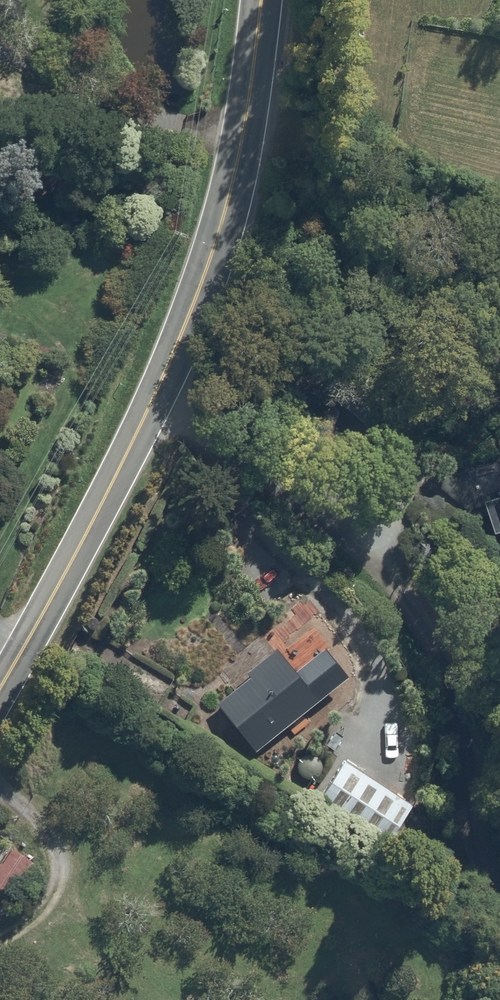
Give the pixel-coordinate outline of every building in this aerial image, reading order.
[(483,494),(492,526),(499,524),(499,483),(496,485),(497,489),(483,494)] [(280,645),(215,698),(254,746),(319,694),(280,645)] [(342,756),(316,797),(385,841),(411,800),(342,756)] [(0,859),(0,887),(9,893),(31,858),(9,845),(0,859)]
